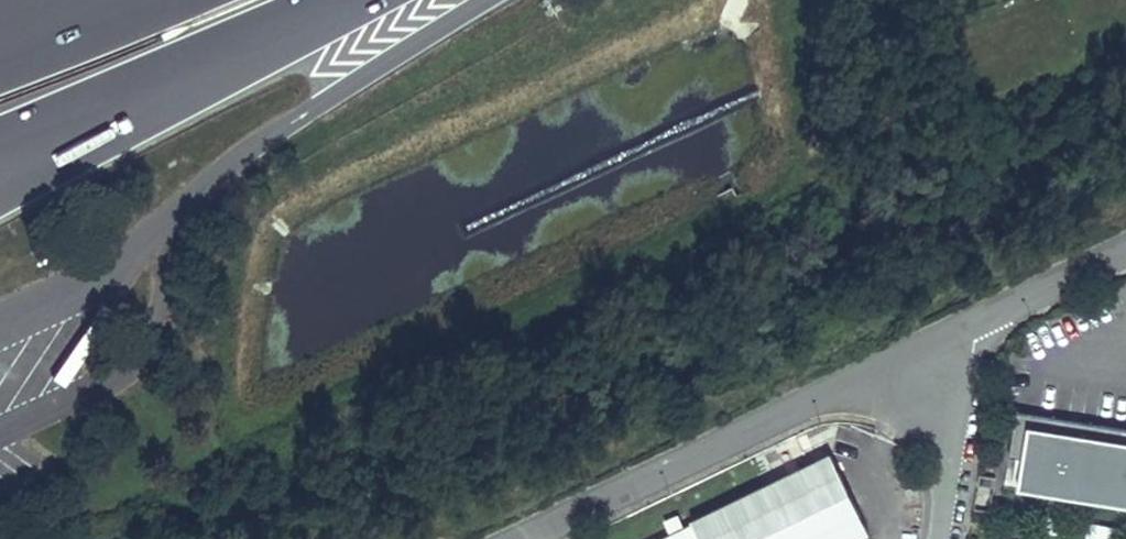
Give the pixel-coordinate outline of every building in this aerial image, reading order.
[(692,521),(700,538),(861,538),(869,535),(831,455),(692,521)]
